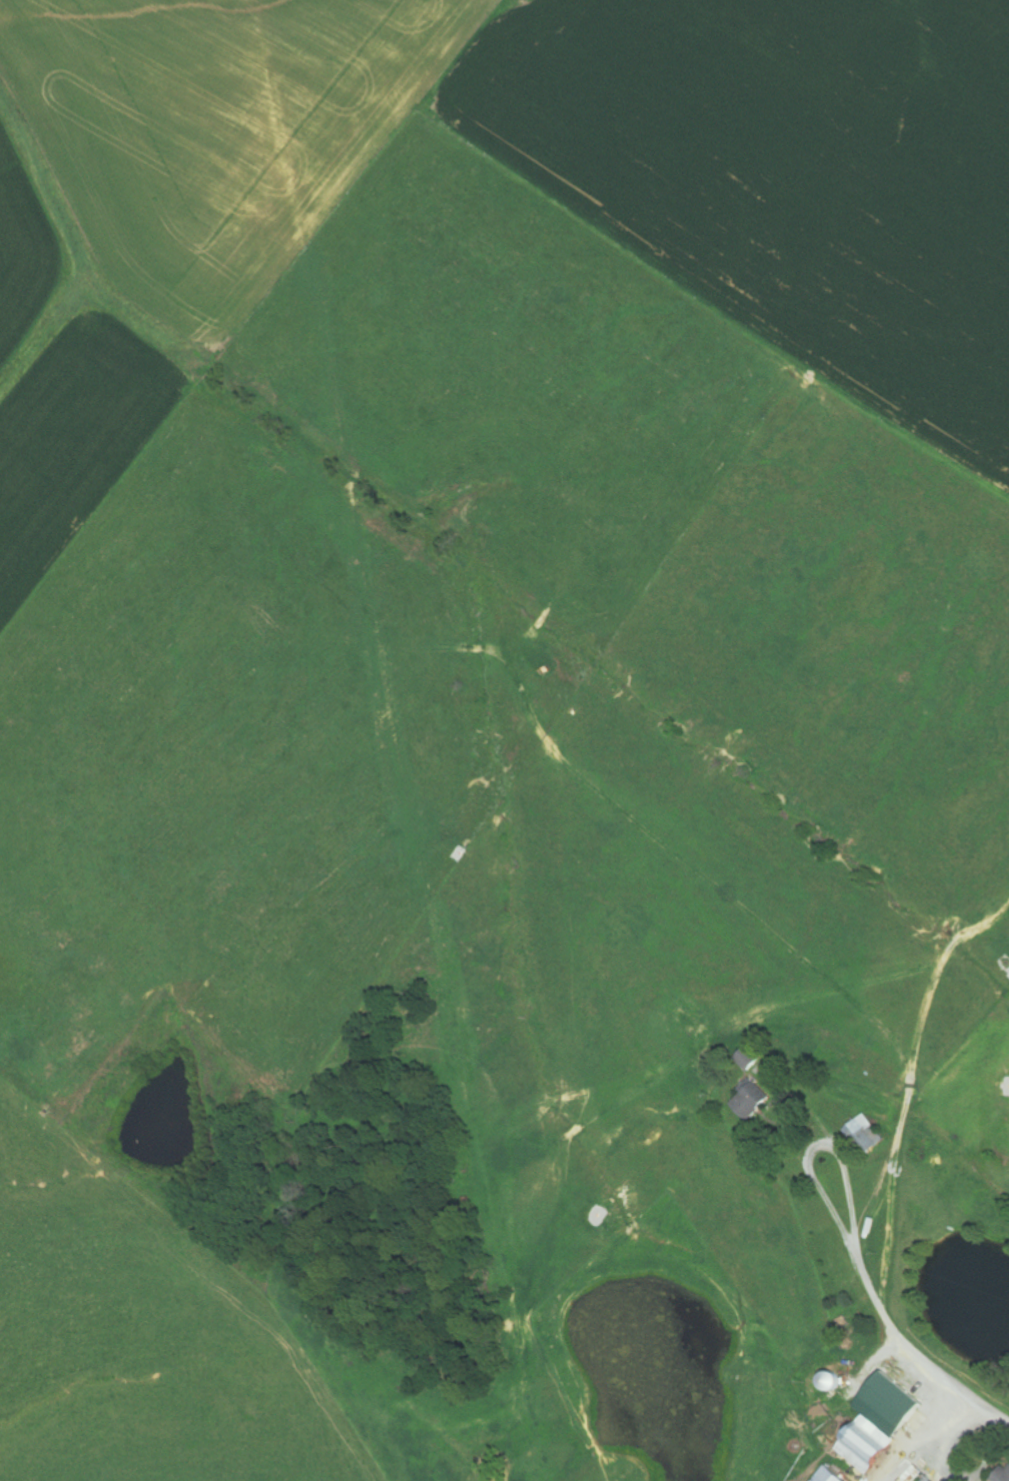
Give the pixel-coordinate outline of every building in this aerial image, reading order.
[(741,1058),(754,1071),(767,1059),(755,1046),(741,1058)] [(755,1120),(777,1096),(760,1081),(738,1105),(755,1120)] [(876,1151),(890,1140),(869,1114),(849,1130),(858,1142),(865,1137),(876,1151)] [(872,1476),(930,1406),(889,1372),(860,1407),(870,1415),(841,1450),(872,1476)] [(832,1465),(819,1480),(852,1480),(832,1465)]
